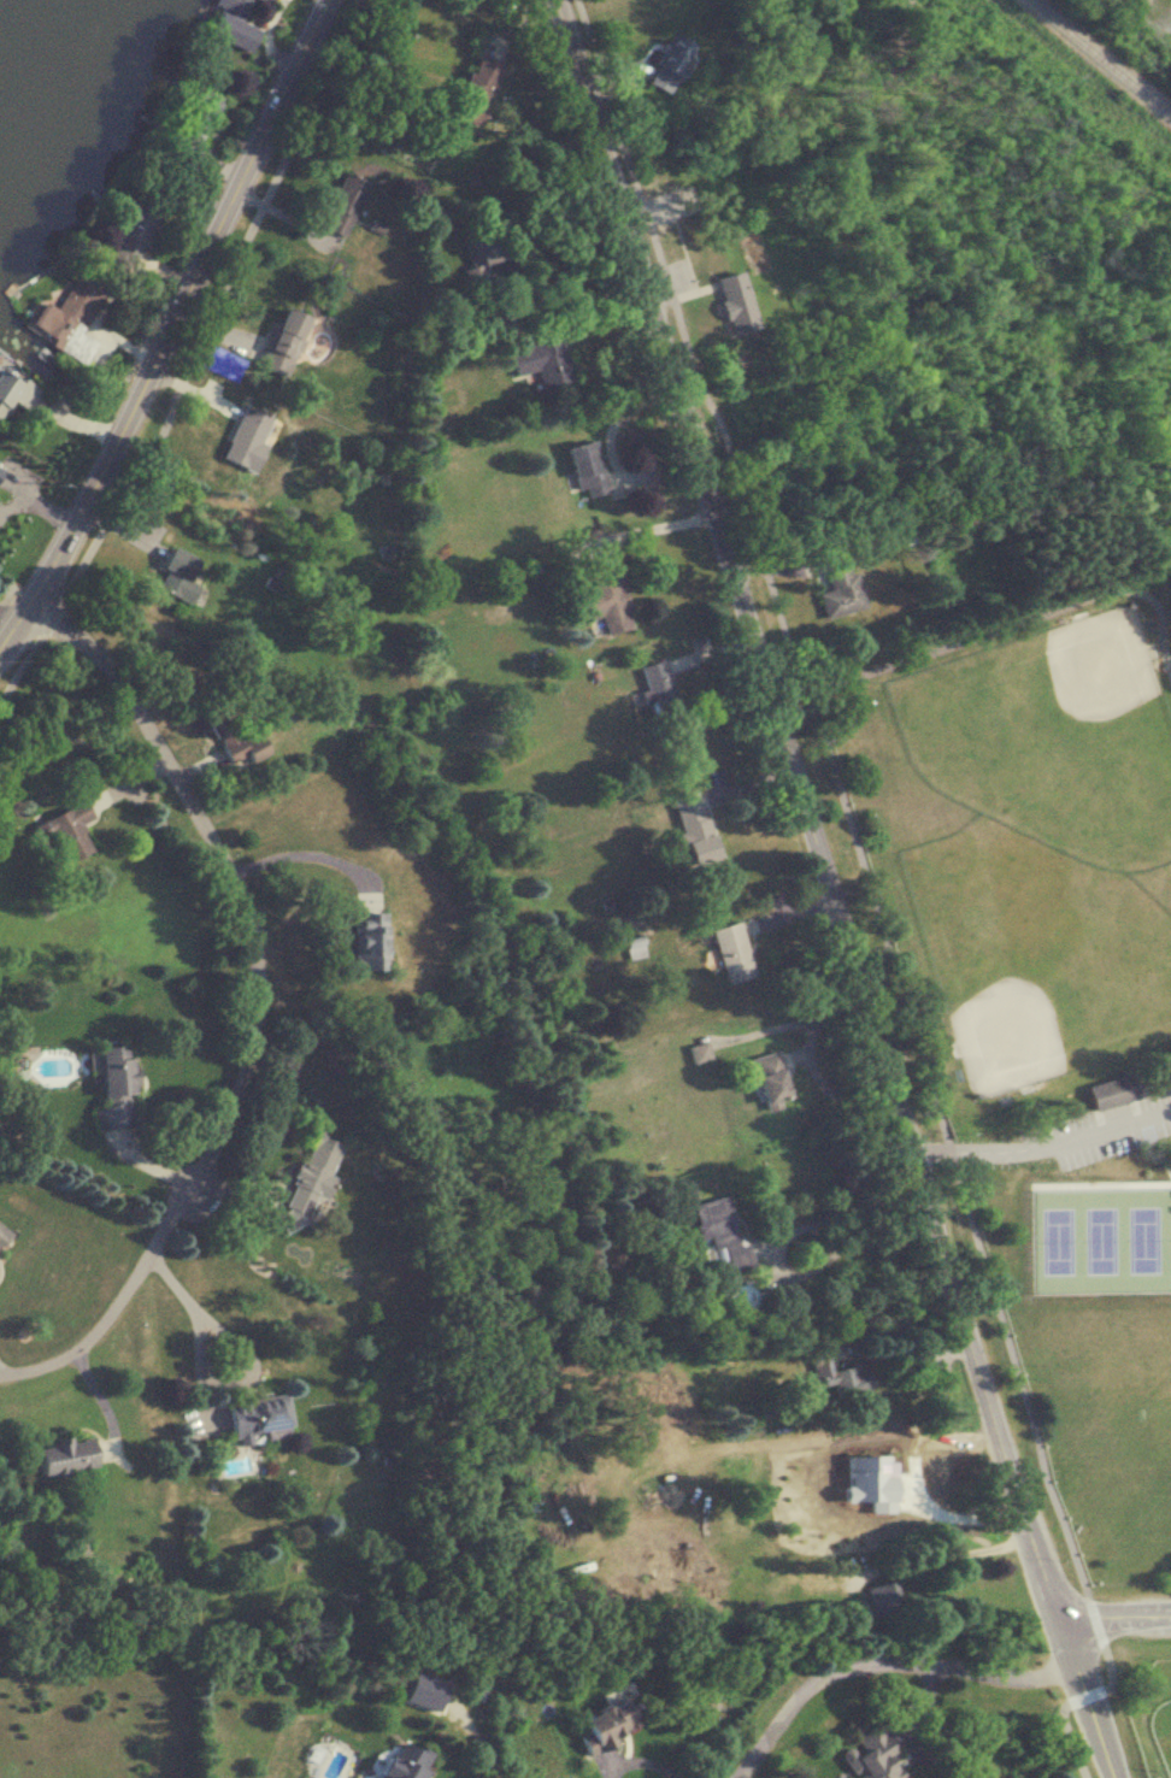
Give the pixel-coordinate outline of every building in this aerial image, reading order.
[(210,4),(218,7),(206,33),(245,51),(255,30),(236,21),(247,0),(212,0),(210,4)] [(645,82),(668,93),(691,43),(668,32),(645,82)] [(476,128),(497,63),(472,55),(451,120),(476,128)] [(347,237),(369,182),(343,171),(321,227),(347,237)] [(460,230),(473,267),(503,257),(490,220),(460,230)] [(40,301),(24,328),(83,362),(95,341),(79,332),(106,285),(77,269),(54,309),(40,301)] [(727,334),(755,327),(740,271),(713,278),(727,334)] [(312,319),(285,307),(259,365),(285,377),(312,319)] [(559,333),(506,347),(514,375),(537,369),(543,392),(572,385),(559,333)] [(0,369),(0,414),(9,400),(26,410),(37,392),(0,369)] [(733,432),(751,427),(749,419),(771,413),(766,394),(744,400),(742,392),(723,397),(733,432)] [(221,455),(248,467),(271,417),(244,405),(221,455)] [(564,447),(579,497),(607,489),(592,438),(564,447)] [(154,586),(190,602),(198,584),(188,580),(197,557),(171,546),(154,586)] [(823,617),(861,607),(847,555),(821,562),(828,590),(817,593),(823,617)] [(618,567),(583,575),(585,586),(577,588),(584,619),(599,616),(603,633),(631,627),(618,567)] [(649,716),(675,711),(664,659),(639,664),(649,716)] [(231,769),(266,750),(254,730),(253,731),(232,694),(199,713),(231,769)] [(690,864),(716,856),(697,789),(671,796),(690,864)] [(31,820),(52,868),(91,852),(79,824),(91,819),(82,799),(31,820)] [(382,968),(382,911),(353,911),(353,968),(382,968)] [(710,929),(726,982),(755,974),(738,920),(710,929)] [(690,1045),(694,1062),(710,1058),(706,1041),(690,1045)] [(96,1045),(101,1107),(95,1108),(96,1125),(133,1122),(127,1043),(96,1045)] [(750,1058),(764,1104),(790,1096),(775,1050),(750,1058)] [(1083,1085),(1090,1108),(1144,1093),(1137,1070),(1083,1085)] [(342,1141),(311,1129),(275,1224),(298,1232),(313,1194),(321,1197),(342,1141)] [(724,1245),(732,1271),(752,1265),(746,1242),(740,1244),(726,1194),(691,1205),(701,1239),(710,1236),(714,1248),(724,1245)] [(720,1289),(728,1314),(758,1305),(750,1280),(720,1289)] [(872,1389),(866,1363),(833,1371),(829,1353),(814,1356),(821,1386),(834,1383),(837,1397),(872,1389)] [(235,1445),(254,1442),(252,1431),(288,1425),(283,1392),(227,1402),(235,1445)] [(772,1404),(753,1405),(754,1416),(773,1414),(772,1404)] [(94,1466),(89,1435),(32,1445),(37,1475),(94,1466)] [(835,1460),(840,1480),(861,1474),(856,1454),(835,1460)] [(893,1615),(894,1583),(868,1582),(866,1613),(893,1615)] [(591,1752),(621,1738),(617,1731),(634,1723),(621,1698),(575,1720),(591,1752)] [(838,1746),(853,1777),(901,1777),(878,1728),(838,1746)] [(429,1751),(388,1736),(372,1777),(419,1777),(429,1751)]
